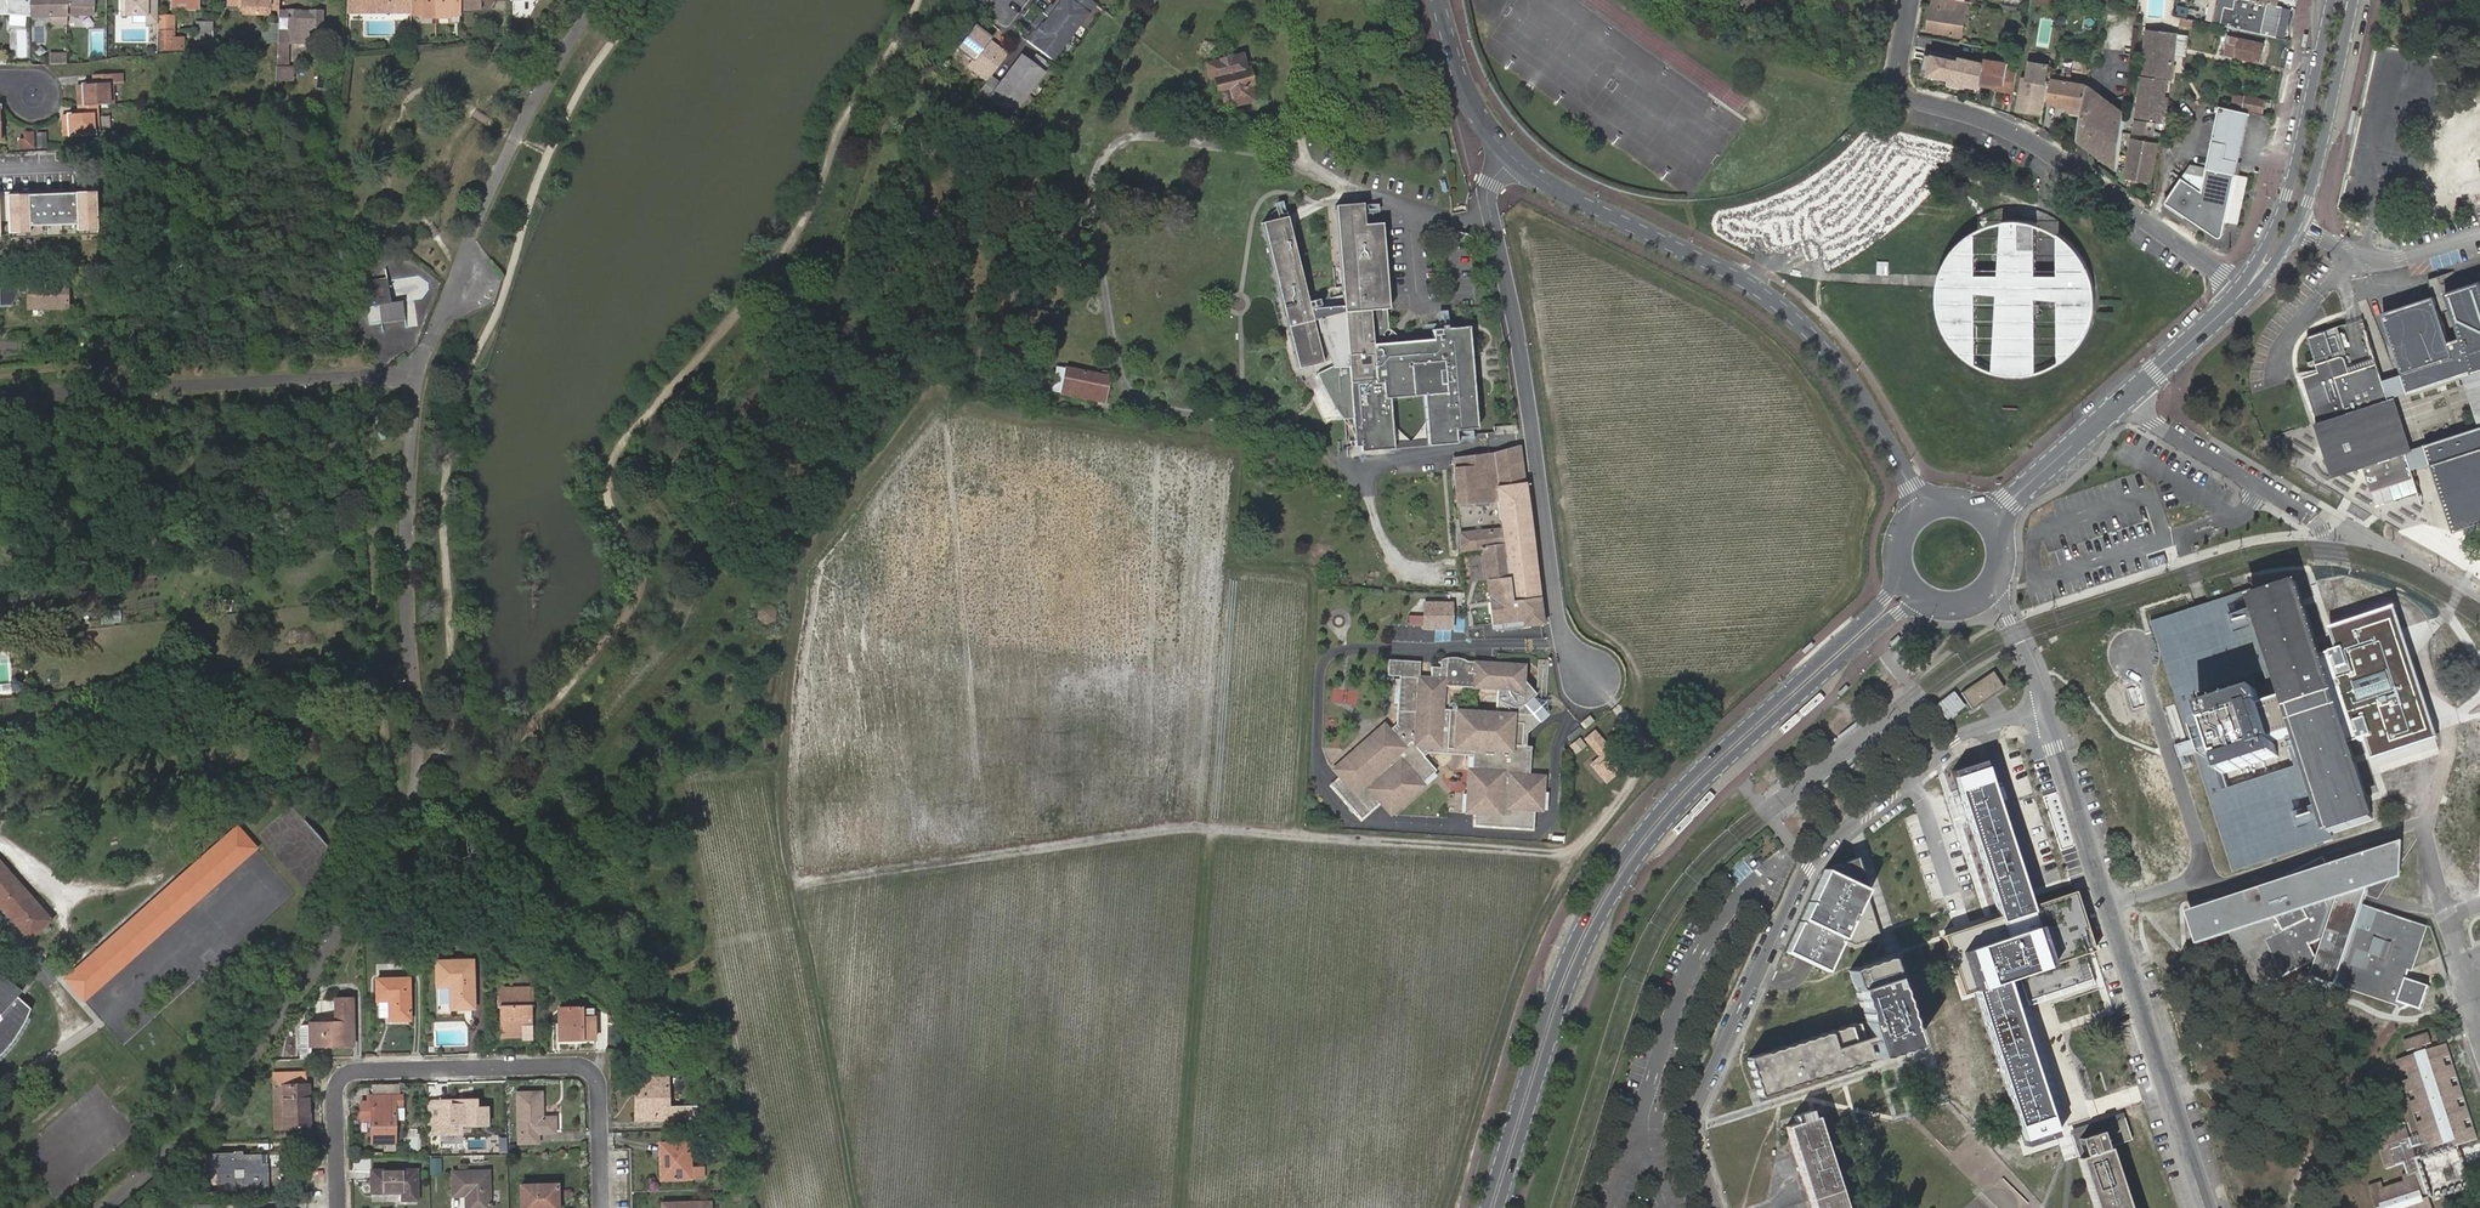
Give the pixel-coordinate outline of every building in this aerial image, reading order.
[(25,15),(25,0),(0,0),(0,15),(25,15)] [(25,15),(27,22),(67,21),(67,15),(67,0),(25,0),(25,15)] [(67,15),(93,15),(93,0),(67,0),(67,15)] [(120,16),(145,16),(145,26),(156,26),(157,17),(157,0),(120,0),(120,16)] [(277,7),(277,0),(228,0),(228,6),(239,6),(254,6),(254,15),(267,15),(267,11),(268,7),(277,7)] [(410,0),(345,0),(345,9),(387,8),(387,4),(403,4),(403,9),(410,8),(410,0)] [(410,8),(410,10),(419,10),(420,16),(420,18),(435,18),(435,0),(410,0),(410,8)] [(435,18),(451,18),(451,16),(451,10),(458,10),(459,10),(459,0),(435,0),(435,18)] [(459,10),(459,11),(478,11),(477,0),(459,0),(459,10)] [(1062,49),(1056,45),(1061,39),(1067,37),(1073,30),(1075,32),(1099,1),(1097,0),(1063,0),(1064,1),(1059,7),(1055,3),(1049,12),(1046,10),(1036,22),(1042,26),(1038,31),(1037,30),(1031,38),(1056,57),(1062,49)] [(1743,11),(1766,0),(1737,0),(1743,11)] [(1965,2),(1949,0),(1931,0),(1926,31),(1960,36),(1963,16),(1953,15),(1954,5),(1964,6),(1965,2)] [(2275,38),(2282,7),(2276,6),(2251,0),(2249,0),(2234,0),(2232,9),(2223,7),(2219,27),(2275,38)] [(2276,6),(2282,7),(2290,9),(2292,0),(2278,0),(2276,6)] [(410,10),(410,8),(403,9),(403,4),(387,4),(387,8),(345,9),(345,13),(410,13),(410,10)] [(1963,16),(1964,6),(1954,5),(1953,15),(1963,16)] [(239,14),(254,15),(254,6),(239,6),(239,14)] [(276,42),(275,83),(291,83),(291,69),(287,69),(288,35),(321,34),(321,13),(277,11),(277,25),(276,42)] [(172,17),(157,17),(156,26),(156,32),(162,32),(172,32),(172,17)] [(2190,28),(2192,19),(2176,17),(2175,26),(2190,28)] [(196,24),(196,32),(211,33),(211,24),(196,24)] [(261,44),(276,42),(277,25),(267,26),(267,35),(262,35),(261,44)] [(996,36),(980,25),(964,46),(979,58),(974,64),(993,78),(995,76),(1012,52),(994,39),(996,36)] [(16,31),(17,60),(29,60),(29,31),(16,31)] [(2169,34),(2147,31),(2141,76),(2160,79),(2162,64),(2173,65),(2176,39),(2168,38),(2169,34)] [(162,32),(162,50),(182,50),(182,35),(174,35),(173,32),(172,32),(162,32)] [(196,32),(195,32),(195,49),(211,49),(211,33),(196,32)] [(1069,39),(1067,37),(1061,39),(1056,45),(1062,49),(1069,39)] [(2263,44),(2230,37),(2226,57),(2259,64),(2263,44)] [(1986,46),(1971,43),(1969,56),(1985,58),(1986,46)] [(68,65),(68,52),(51,52),(50,64),(68,65)] [(1005,82),(995,76),(993,78),(985,89),(1007,104),(1023,104),(1053,62),(1041,53),(1036,61),(1026,54),(1005,82)] [(1926,53),(1921,78),(1933,81),(1933,78),(1951,82),(1955,60),(1926,53)] [(1212,80),(1216,96),(1219,95),(1222,106),(1226,104),(1227,107),(1251,99),(1247,87),(1250,86),(1245,68),(1242,69),(1238,55),(1204,65),(1209,81),(1212,80)] [(1960,61),(1955,60),(1951,82),(1951,85),(1982,92),(1983,85),(1988,61),(1961,55),(1960,61)] [(2009,64),(1988,61),(1983,85),(1995,87),(1999,84),(2005,85),(2004,91),(2014,93),(2017,72),(2008,70),(2009,64)] [(2173,65),(2162,64),(2160,79),(2171,81),(2173,65)] [(2041,81),(2042,72),(2025,69),(2023,78),(2041,81)] [(2060,74),(2050,73),(2049,80),(2059,81),(2060,74)] [(2059,81),(2049,80),(2046,103),(2068,107),(2081,109),(2085,85),(2067,82),(2068,76),(2060,74),(2059,81)] [(93,86),(76,87),(78,108),(96,106),(113,106),(111,86),(122,85),(121,75),(92,77),(93,86)] [(2166,80),(2141,76),(2135,117),(2154,120),(2161,115),(2162,106),(2160,103),(2161,99),(2164,96),(2166,80)] [(2041,81),(2023,78),(2022,78),(2016,109),(2037,113),(2043,82),(2041,81)] [(2124,111),(2085,85),(2080,114),(2076,139),(2116,170),(2124,111)] [(2263,101),(2246,98),(2244,110),(2260,113),(2263,101)] [(96,106),(78,108),(78,116),(62,117),(63,138),(98,136),(96,106)] [(2250,114),(2243,112),(2221,108),(2209,156),(2232,161),(2238,163),(2250,114)] [(21,133),(15,134),(15,140),(28,140),(28,127),(21,127),(21,133)] [(2131,140),(2125,177),(2150,183),(2157,145),(2131,140)] [(2220,241),(2238,163),(2232,161),(2209,156),(2206,168),(2192,165),(2185,174),(2189,178),(2187,182),(2182,178),(2164,202),(2220,241)] [(1279,202),(1280,218),(1289,217),(1288,201),(1279,202)] [(1430,447),(1458,445),(1457,432),(1479,429),(1470,328),(1434,331),(1434,340),(1408,342),(1401,335),(1399,337),(1389,329),(1388,310),(1391,310),(1383,224),(1366,226),(1364,204),(1336,206),(1345,307),(1311,310),(1310,309),(1322,306),(1320,300),(1309,304),(1288,217),(1263,223),(1299,370),(1324,363),(1314,322),(1319,321),(1321,333),(1326,350),(1333,367),(1317,375),(1331,401),(1343,420),(1353,419),(1356,447),(1362,447),(1362,453),(1395,450),(1391,399),(1426,396),(1430,447)] [(1944,324),(1976,326),(1976,293),(1998,295),(1992,374),(1994,375),(2005,377),(2011,378),(2026,378),(2034,376),(2036,299),(2058,302),(2058,363),(2069,355),(2078,345),(2082,339),(2085,333),(2088,327),(2091,313),(2092,307),(2092,304),(2083,303),(2083,293),(2092,293),(2091,286),(2088,273),(2085,267),(2082,261),(2078,255),(2074,250),(2074,249),(2073,247),(2071,246),(2065,240),(2064,239),(2058,235),(2058,276),(2050,276),(2036,276),(2037,225),(2028,222),(2024,222),(2018,222),(2012,222),(2009,222),(2007,223),(2004,223),(2000,276),(1976,275),(1977,234),(1971,238),(1959,249),(1954,255),(1950,261),(1947,268),(1944,276),(1948,276),(1948,289),(1941,289),(1940,299),(1940,306),(1941,314),(1944,324)] [(1841,250),(1821,256),(1824,269),(1845,263),(1841,250)] [(93,255),(93,267),(112,266),(111,254),(93,255)] [(1876,261),(1876,275),(1887,275),(1888,261),(1876,261)] [(1937,289),(1941,289),(1948,289),(1948,276),(1944,276),(1941,276),(1939,282),(1937,289)] [(370,279),(370,301),(383,300),(383,317),(396,317),(396,315),(404,315),(404,300),(396,300),(395,278),(370,279)] [(69,282),(30,284),(31,294),(31,306),(48,305),(48,309),(71,308),(69,282)] [(2408,393),(2472,373),(2473,375),(2479,373),(2476,427),(2426,444),(2453,531),(2479,522),(2479,283),(2447,293),(2462,341),(2450,344),(2435,297),(2383,313),(2408,393)] [(31,294),(30,284),(2,286),(3,308),(15,307),(22,294),(31,294)] [(2094,293),(2092,293),(2083,293),(2083,303),(2092,304),(2094,304),(2094,293)] [(1451,312),(1437,312),(1437,329),(1451,329),(1451,312)] [(1975,364),(1976,326),(1944,324),(1946,329),(1949,336),(1953,343),(1957,349),(1969,360),(1975,364)] [(2319,371),(2304,376),(2334,473),(2362,464),(2364,470),(2375,504),(2386,501),(2418,492),(2379,366),(2374,368),(2372,363),(2349,370),(2337,331),(2328,333),(2327,327),(2308,333),(2315,356),(2319,371)] [(95,334),(96,346),(113,345),(112,333),(95,334)] [(1065,373),(1062,391),(1104,398),(1107,379),(1105,379),(1106,373),(1098,372),(1097,378),(1065,373)] [(1104,398),(1062,391),(1061,397),(1104,404),(1104,398)] [(1399,442),(1400,450),(1426,447),(1426,440),(1399,442)] [(1453,461),(1454,471),(1521,465),(1518,444),(1514,446),(1506,450),(1493,455),(1453,461)] [(1521,465),(1454,471),(1462,551),(1480,550),(1480,551),(1484,551),(1490,624),(1524,620),(1524,625),(1542,623),(1521,465)] [(2204,611),(2153,625),(2162,652),(2177,703),(2189,742),(2193,754),(2234,872),(2275,858),(2304,848),(2373,821),(2336,718),(2355,711),(2360,727),(2374,765),(2447,740),(2405,612),(2331,634),(2343,677),(2324,683),(2292,584),(2249,598),(2204,611)] [(1452,602),(1422,602),(1422,629),(1452,629),(1452,602)] [(1347,758),(1350,760),(1335,774),(1339,778),(1362,804),(1372,795),(1380,804),(1391,816),(1406,803),(1403,801),(1423,783),(1436,771),(1424,757),(1429,753),(1433,748),(1473,750),(1471,794),(1467,793),(1466,813),(1473,814),(1511,816),(1511,809),(1534,810),(1543,810),(1544,791),(1540,791),(1541,778),(1530,777),(1531,746),(1523,746),(1523,736),(1540,721),(1524,705),(1536,694),(1522,679),(1523,665),(1466,662),(1461,660),(1458,659),(1454,658),(1449,658),(1440,661),(1440,668),(1430,667),(1430,674),(1430,678),(1399,677),(1396,725),(1389,730),(1387,727),(1372,740),(1370,737),(1347,758)] [(1421,662),(1389,660),(1388,676),(1399,677),(1430,678),(1430,674),(1420,673),(1421,662)] [(2002,688),(1992,672),(1960,693),(1971,709),(2002,688)] [(1931,705),(1943,721),(1962,706),(1951,691),(1931,705)] [(1586,729),(1595,721),(1590,716),(1581,724),(1586,729)] [(1387,727),(1384,724),(1370,737),(1372,740),(1387,727)] [(1604,738),(1592,725),(1583,732),(1595,746),(1604,738)] [(1570,747),(1576,754),(1587,746),(1582,738),(1570,747)] [(1608,744),(1604,738),(1595,746),(1600,751),(1608,744)] [(1624,760),(1608,744),(1600,751),(1591,760),(1606,776),(1624,760)] [(2075,896),(2032,910),(1996,803),(1988,779),(1985,780),(1983,773),(1969,778),(1971,785),(1958,789),(1965,812),(2000,920),(1991,923),(1949,937),(1965,985),(1971,983),(2018,1127),(2023,1127),(2025,1134),(2043,1128),(2041,1121),(2050,1118),(2010,994),(2013,993),(2023,989),(2029,1009),(2096,988),(2090,968),(2098,966),(2075,896)] [(1339,778),(1331,786),(1361,821),(1380,804),(1372,795),(1362,804),(1339,778)] [(1403,801),(1406,803),(1426,785),(1423,783),(1403,801)] [(294,806),(262,833),(296,873),(328,847),(294,806)] [(1511,816),(1473,814),(1472,825),(1532,829),(1534,810),(1511,809),(1511,816)] [(236,829),(66,982),(85,1004),(255,850),(236,829)] [(2436,992),(2436,989),(2415,982),(2433,930),(2365,907),(2369,896),(2372,887),(2398,878),(2399,845),(2333,868),(2327,858),(2247,892),(2229,901),(2236,923),(2257,915),(2284,976),(2319,958),(2314,947),(2326,942),(2328,943),(2313,980),(2403,1008),(2406,1015),(2417,1009),(2429,1012),(2436,992)] [(32,942),(54,923),(0,864),(0,907),(32,942)] [(1867,889),(1826,870),(1787,954),(1828,973),(1867,889)] [(1863,1062),(1869,1059),(1876,1057),(1882,1056),(1886,1054),(1891,1053),(1896,1051),(1901,1050),(1905,1048),(1910,1047),(1915,1044),(1910,1028),(1909,1028),(1907,1025),(1908,1025),(1907,1020),(1905,1015),(1904,1010),(1902,1006),(1901,1001),(1899,996),(1898,991),(1895,987),(1892,978),(1892,974),(1893,974),(1888,958),(1881,959),(1877,961),(1872,962),(1868,964),(1863,965),(1858,967),(1853,968),(1848,971),(1853,987),(1854,987),(1857,990),(1856,990),(1857,995),(1859,1000),(1860,1005),(1862,1009),(1864,1021),(1869,1037),(1862,1039),(1857,1023),(1851,1024),(1846,1027),(1841,1027),(1836,1030),(1831,1030),(1826,1033),(1821,1034),(1817,1036),(1811,1037),(1807,1040),(1801,1040),(1797,1043),(1791,1043),(1787,1046),(1781,1047),(1777,1049),(1771,1050),(1766,1053),(1767,1053),(1762,1053),(1762,1052),(1746,1058),(1747,1064),(1749,1068),(1750,1073),(1752,1077),(1753,1082),(1755,1087),(1756,1092),(1759,1097),(1775,1092),(1775,1091),(1778,1088),(1778,1089),(1784,1088),(1787,1086),(1800,1082),(1804,1082),(1808,1079),(1814,1078),(1818,1076),(1824,1075),(1828,1073),(1834,1072),(1838,1069),(1843,1069),(1848,1066),(1853,1066),(1858,1063),(1863,1062)] [(432,960),(433,985),(447,984),(447,1007),(470,1007),(469,959),(432,960)] [(1,1054),(9,1045),(19,1030),(26,1019),(30,1009),(21,1000),(18,1003),(15,1000),(17,997),(22,991),(0,975),(0,1055),(1,1054)] [(373,978),(374,999),(386,1000),(387,1019),(407,1018),(406,977),(373,978)] [(508,1013),(496,1013),(497,1037),(499,1037),(499,1033),(526,1033),(527,1036),(529,1036),(528,1013),(524,1013),(524,1004),(528,1004),(530,1004),(529,989),(493,991),(494,1005),(496,1005),(508,1005),(508,1013)] [(307,1022),(307,1046),(350,1043),(348,996),(332,997),(333,1021),(307,1022)] [(496,1005),(496,1013),(508,1013),(508,1005),(496,1005)] [(555,1006),(557,1038),(591,1036),(591,1014),(578,1014),(577,1005),(555,1006)] [(2421,1137),(2421,1139),(2423,1145),(2413,1148),(2410,1141),(2406,1130),(2397,1133),(2375,1140),(2382,1158),(2386,1170),(2405,1164),(2408,1175),(2402,1177),(2405,1185),(2397,1187),(2388,1190),(2384,1192),(2381,1184),(2369,1189),(2372,1199),(2375,1207),(2432,1207),(2431,1204),(2430,1201),(2420,1171),(2418,1164),(2421,1163),(2420,1159),(2424,1158),(2451,1149),(2458,1147),(2463,1145),(2477,1140),(2473,1128),(2464,1131),(2461,1122),(2470,1119),(2466,1108),(2457,1111),(2454,1101),(2463,1099),(2459,1087),(2451,1090),(2448,1081),(2456,1078),(2452,1066),(2444,1069),(2441,1060),(2449,1057),(2445,1045),(2437,1048),(2433,1049),(2427,1051),(2423,1053),(2421,1048),(2425,1046),(2431,1044),(2428,1035),(2422,1037),(2403,1043),(2406,1052),(2416,1049),(2418,1055),(2396,1062),(2399,1074),(2408,1071),(2411,1080),(2402,1083),(2406,1095),(2415,1092),(2418,1100),(2410,1103),(2413,1115),(2422,1112),(2425,1121),(2416,1124),(2420,1136),(2421,1137)] [(634,1074),(634,1085),(639,1085),(640,1106),(635,1106),(636,1118),(654,1117),(653,1106),(665,1106),(665,1105),(665,1072),(634,1074)] [(278,1086),(280,1129),(306,1128),(305,1085),(302,1085),(302,1073),(268,1074),(269,1087),(278,1086)] [(271,1129),(280,1129),(278,1086),(269,1087),(271,1129)] [(515,1092),(517,1142),(535,1141),(535,1130),(552,1130),(552,1116),(539,1116),(538,1092),(515,1092)] [(369,1096),(370,1143),(394,1143),(392,1095),(369,1096)] [(457,1104),(457,1099),(437,1100),(438,1133),(458,1132),(458,1122),(462,1122),(462,1124),(482,1123),(481,1106),(474,1106),(474,1098),(461,1099),(461,1104),(457,1104)] [(676,1104),(665,1105),(665,1106),(653,1106),(654,1117),(676,1116),(676,1104)] [(676,1104),(676,1116),(699,1115),(698,1104),(676,1104)] [(1816,1116),(1812,1117),(1810,1111),(1793,1117),(1795,1123),(1785,1126),(1791,1144),(1812,1207),(1846,1207),(1816,1116)] [(2124,1116),(2090,1127),(2070,1133),(2093,1207),(2130,1207),(2109,1147),(2132,1139),(2126,1122),(2124,1116)] [(2421,1139),(2421,1137),(2410,1141),(2413,1148),(2423,1145),(2421,1139)] [(664,1153),(666,1176),(703,1175),(703,1165),(688,1165),(688,1141),(659,1142),(660,1153),(664,1153)] [(232,1159),(232,1157),(231,1155),(200,1156),(200,1169),(215,1169),(216,1192),(241,1191),(241,1179),(247,1179),(247,1182),(251,1182),(257,1182),(257,1179),(263,1179),(263,1166),(251,1166),(251,1157),(239,1157),(239,1159),(232,1159)] [(367,1171),(368,1193),(399,1192),(400,1200),(415,1200),(414,1169),(367,1171)] [(450,1193),(467,1193),(467,1207),(487,1207),(486,1171),(449,1172),(450,1193)] [(264,1190),(263,1179),(257,1179),(257,1182),(251,1182),(252,1191),(264,1190)] [(518,1207),(555,1207),(554,1183),(517,1183),(518,1207)]
